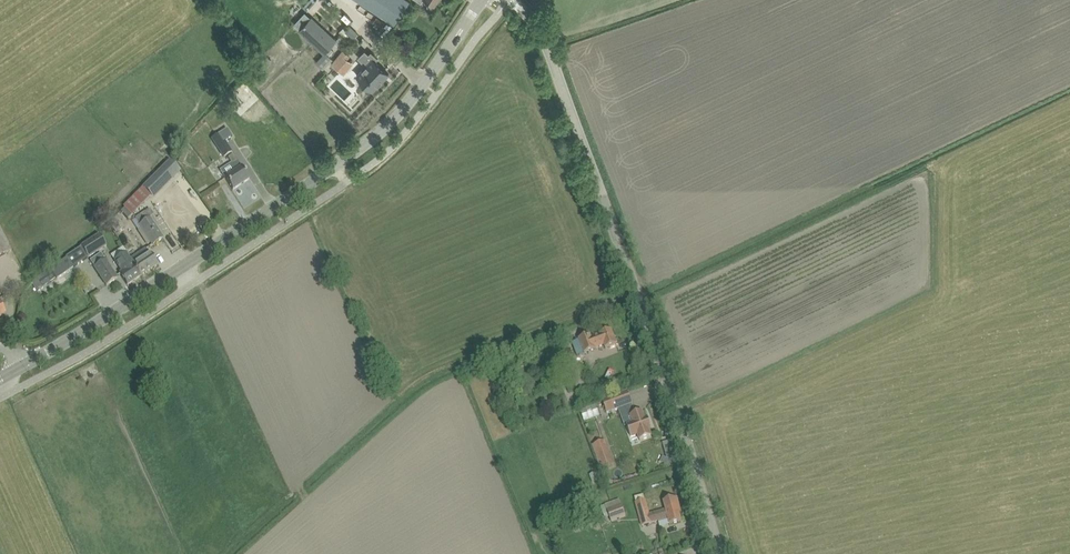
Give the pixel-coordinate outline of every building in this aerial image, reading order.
[(395,24),(409,2),(407,0),(358,0),(395,24)] [(300,30),(324,52),(325,51),(334,42),(336,40),(311,17),(300,30)] [(346,32),(348,35),(352,38),(356,33),(351,27),(346,32)] [(336,40),(334,42),(338,46),(348,35),(346,32),(345,31),(341,36),(340,35),(336,40)] [(343,50),(331,63),(344,75),(354,64),(348,58),(350,56),(343,50)] [(324,52),(316,61),(324,68),(333,58),(325,51),(324,52)] [(366,65),(357,75),(373,91),(389,74),(375,61),(378,58),(371,52),(369,55),(365,51),(359,58),(366,65)] [(220,133),(212,138),(224,157),(232,152),(225,141),(232,136),(227,129),(220,133)] [(231,163),(232,165),(238,161),(233,154),(228,157),(231,163)] [(231,163),(220,170),(232,190),(249,179),(238,161),(232,165),(231,163)] [(169,162),(149,182),(144,187),(154,197),(179,172),(169,162)] [(127,219),(150,196),(143,189),(120,212),(127,219)] [(139,225),(152,245),(163,238),(150,218),(149,218),(149,217),(153,215),(149,209),(136,218),(140,224),(139,225)] [(123,227),(116,215),(109,222),(115,232),(123,227)] [(11,250),(0,228),(0,256),(11,250)] [(88,258),(107,245),(98,233),(71,251),(79,262),(87,256),(88,258)] [(145,249),(130,259),(133,264),(132,264),(140,276),(158,265),(150,253),(149,254),(145,249)] [(89,260),(106,286),(117,278),(100,252),(89,260)] [(133,264),(130,259),(125,253),(114,260),(122,272),(119,273),(127,285),(140,276),(132,264),(133,264)] [(56,279),(72,268),(65,257),(46,271),(37,277),(43,286),(56,278),(56,279)] [(579,339),(572,342),(577,356),(584,353),(596,349),(595,348),(604,345),(605,348),(617,344),(611,330),(600,334),(600,335),(591,338),(590,335),(579,339)] [(602,400),(607,413),(633,404),(627,390),(602,400)] [(631,416),(634,423),(627,426),(631,437),(638,434),(640,440),(651,436),(648,428),(650,428),(647,420),(645,421),(642,411),(636,413),(634,409),(627,412),(629,416),(631,416)] [(613,463),(605,440),(593,445),(601,467),(613,463)] [(595,473),(589,475),(592,483),(598,481),(595,473)] [(649,514),(645,500),(635,502),(642,526),(652,523),(651,523),(668,518),(670,524),(681,521),(677,507),(679,506),(677,497),(663,501),(666,510),(649,514)] [(602,511),(605,519),(609,517),(611,521),(626,515),(622,505),(607,511),(606,509),(602,511)]
